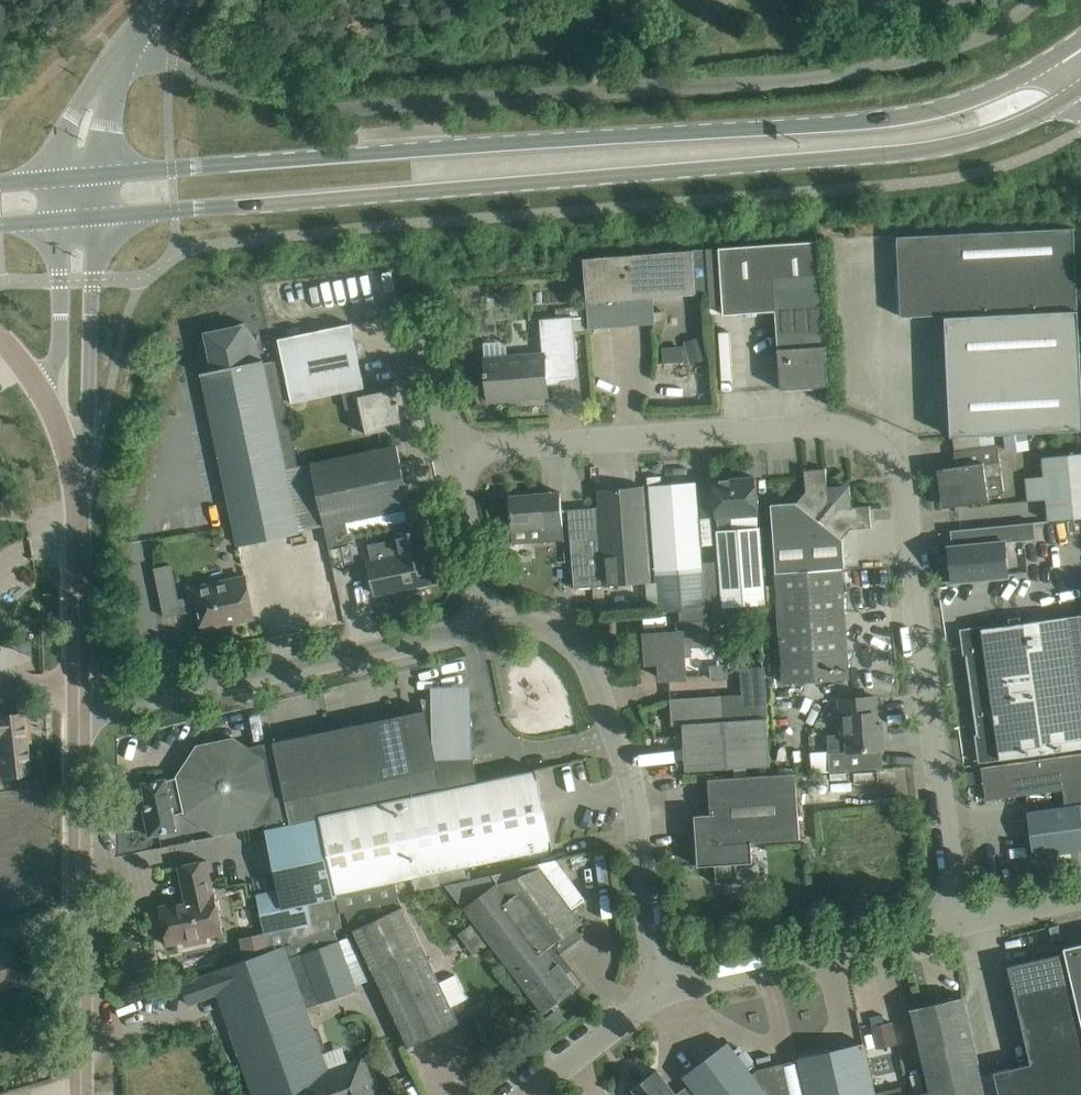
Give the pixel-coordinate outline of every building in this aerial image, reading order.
[(945,314),(951,436),(1080,430),(1080,373),(1074,228),(897,236),(901,317),(945,314)] [(719,247),(723,315),(775,312),(781,389),(829,386),(819,240),(719,247)] [(587,302),(696,294),(708,293),(704,249),(583,258),(587,302)] [(578,376),(573,316),(540,319),(543,354),(484,359),(485,371),(484,371),(485,376),(486,376),(488,401),(548,396),(547,378),(578,376)] [(261,359),(257,341),(244,325),(245,325),(245,322),(203,331),(204,334),(205,334),(199,354),(204,374),(201,372),(202,374),(238,544),(298,531),(285,467),(298,465),(276,360),(264,361),(263,359),(261,359)] [(361,407),(367,435),(388,430),(386,425),(402,422),(397,402),(393,403),(390,389),(359,396),(358,389),(364,388),(351,324),(278,339),(291,403),(343,392),(346,410),(361,407)] [(665,363),(706,357),(704,338),(662,344),(665,363)] [(379,358),(380,381),(409,379),(408,357),(379,358)] [(311,462),(320,505),(324,526),(347,522),(410,508),(397,444),(311,462)] [(1004,491),(998,445),(962,450),(964,466),(937,469),(943,507),(987,501),(987,498),(998,496),(1004,491)] [(1006,502),(1007,525),(1036,522),(1080,517),(1080,453),(1042,457),(1044,475),(1026,477),(1028,500),(1006,502)] [(765,604),(763,574),(775,574),(783,683),(849,678),(842,568),(845,567),(843,537),(850,529),(871,527),(870,506),(848,508),(847,498),(851,494),(851,490),(844,485),(841,485),(837,490),(828,491),(826,468),(804,470),(806,491),(797,503),(772,504),(774,527),(732,530),(731,517),(759,515),(756,477),(713,480),(716,518),(717,518),(718,531),(717,531),(719,561),(701,563),(695,482),(649,485),(658,611),(765,604)] [(568,509),(570,540),(574,588),(651,582),(644,486),(597,489),(598,507),(568,509)] [(544,493),(509,496),(513,544),(564,540),(561,510),(560,492),(544,493)] [(407,521),(391,524),(394,536),(403,534),(415,531),(413,519),(407,521)] [(347,522),(324,526),(329,547),(351,542),(349,533),(347,522)] [(950,547),(954,581),(1010,576),(1007,542),(1037,539),(1036,522),(1007,525),(957,529),(959,547),(950,547)] [(395,539),(368,544),(372,562),(368,563),(370,572),(375,594),(399,589),(398,585),(414,582),(415,585),(435,581),(430,558),(427,559),(425,550),(428,549),(424,530),(415,531),(403,534),(394,536),(395,539)] [(182,614),(171,564),(154,568),(164,617),(182,614)] [(189,588),(194,611),(199,609),(203,630),(239,623),(239,621),(254,617),(245,577),(189,588)] [(982,628),(982,626),(959,629),(963,655),(966,655),(977,734),(975,734),(979,762),(1080,748),(1080,614),(982,628)] [(685,677),(683,648),(711,646),(709,618),(675,621),(676,632),(646,634),(648,662),(661,661),(662,678),(685,677)] [(686,771),(770,766),(763,666),(740,667),(741,693),(723,694),(692,697),(670,698),(672,725),(683,724),(686,771)] [(878,724),(876,697),(839,700),(841,734),(845,733),(847,751),(828,753),(830,772),(883,768),(881,749),(884,749),(883,724),(878,724)] [(478,781),(473,757),(438,758),(434,740),(433,702),(421,699),(423,710),(273,741),(290,824),(320,818),(320,815),(384,802),(479,783),(478,781)] [(0,758),(0,777),(30,774),(25,733),(29,733),(27,712),(1,715),(1,710),(0,710),(0,757),(0,758)] [(143,802),(150,836),(177,830),(173,815),(184,812),(184,813),(216,834),(266,824),(267,829),(290,824),(273,741),(249,747),(234,737),(197,745),(176,776),(176,777),(166,779),(143,784),(147,801),(143,802)] [(981,767),(986,800),(1063,790),(1065,806),(1028,812),(1035,856),(1080,849),(1080,753),(981,767)] [(479,783),(384,802),(400,880),(414,878),(417,891),(445,884),(468,879),(465,867),(553,848),(536,769),(478,781),(479,783)] [(698,865),(715,864),(717,883),(739,881),(737,862),(752,861),(751,842),(800,839),(796,773),(708,778),(711,814),(695,815),(698,865)] [(320,815),(320,818),(337,897),(339,909),(398,896),(395,882),(400,880),(384,802),(320,815)] [(265,932),(264,932),(269,951),(285,945),(285,946),(334,929),(342,926),(337,897),(320,818),(290,824),(267,829),(280,889),(257,894),(265,932)] [(214,894),(211,882),(207,860),(178,866),(186,900),(159,906),(167,945),(224,933),(216,894),(214,894)] [(537,863),(468,879),(445,884),(542,1014),(578,987),(548,948),(582,922),(537,863)] [(398,896),(339,909),(340,913),(345,912),(371,969),(409,1046),(458,1023),(450,1006),(467,998),(455,975),(439,982),(398,898),(398,896)] [(218,994),(235,1045),(310,1018),(307,1007),(356,990),(345,960),(360,955),(350,936),(338,940),(334,929),(285,946),(285,945),(269,951),(242,960),(210,972),(210,973),(181,983),(188,1004),(218,994)] [(238,937),(242,960),(269,951),(264,932),(238,937)] [(17,977),(9,942),(0,945),(0,981),(17,977)] [(1064,947),(1065,952),(1075,991),(1080,1019),(1080,943),(1064,947)] [(994,1072),(999,1094),(1080,1094),(1080,1019),(1075,991),(1065,952),(1008,965),(1031,1063),(994,1072)] [(963,996),(910,1009),(929,1092),(914,1094),(986,1094),(963,996)] [(235,1045),(253,1094),(375,1094),(368,1075),(370,1074),(364,1057),(328,1070),(310,1018),(235,1045)] [(894,1019),(864,1028),(871,1049),(900,1040),(894,1019)] [(753,1073),(751,1074),(727,1042),(684,1075),(698,1094),(770,1094),(753,1073)] [(753,1073),(770,1094),(875,1094),(863,1043),(799,1057),(799,1059),(758,1069),(753,1073)] [(657,1070),(656,1071),(654,1071),(652,1071),(649,1071),(646,1073),(645,1075),(643,1078),(643,1079),(643,1081),(633,1089),(638,1094),(677,1094),(657,1070)] [(900,1086),(875,1092),(876,1094),(902,1094),(900,1086)]
